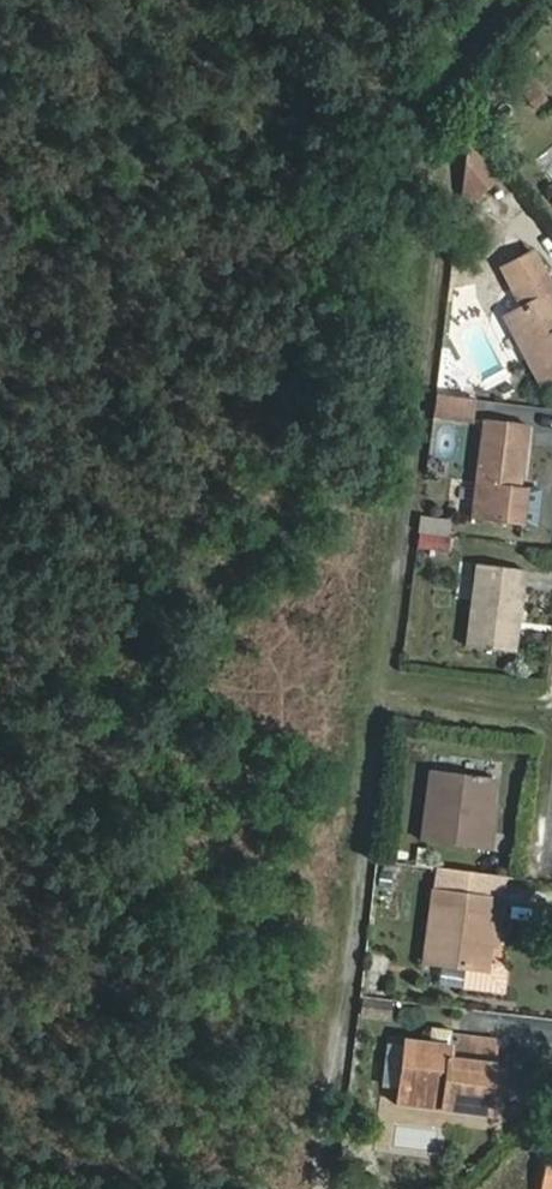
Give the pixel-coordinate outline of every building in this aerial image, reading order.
[(487,181),(455,143),(451,172),(470,195),(487,181)] [(451,172),(447,214),(470,195),(451,172)] [(543,209),(551,220),(551,201),(543,209)] [(522,392),(551,377),(551,334),(545,338),(528,306),(536,301),(515,261),(485,276),(506,316),(488,325),(522,392)] [(536,301),(528,306),(545,338),(551,334),(551,332),(536,301)] [(419,404),(416,426),(453,429),(455,409),(419,404)] [(468,424),(455,524),(509,530),(514,492),(506,491),(497,490),(497,483),(507,484),(514,430),(468,424)] [(506,491),(507,484),(497,483),(497,490),(506,491)] [(522,493),(514,492),(509,530),(518,532),(522,493)] [(438,526),(406,522),(404,539),(436,543),(438,526)] [(512,576),(462,572),(454,653),(501,659),(512,576)] [(482,780),(420,773),(413,844),(482,852),(485,830),(478,829),(482,780)] [(428,870),(425,892),(494,900),(496,878),(428,870)] [(483,919),(492,919),(494,902),(425,896),(417,965),(478,973),(481,947),(483,919)] [(490,948),(492,919),(483,919),(481,947),(490,948)] [(433,1094),(431,1107),(478,1111),(487,1045),(442,1040),(441,1049),(397,1045),(391,1090),(433,1094)] [(389,1103),(431,1107),(433,1094),(391,1090),(389,1103)] [(535,1153),(529,1188),(551,1188),(551,1155),(535,1153)]
